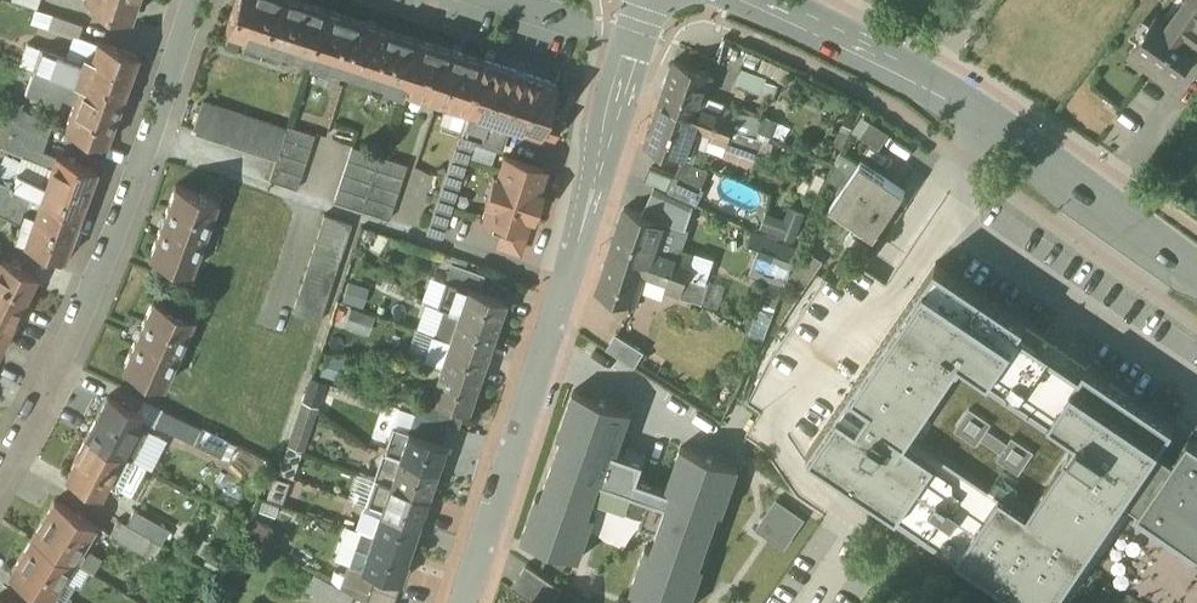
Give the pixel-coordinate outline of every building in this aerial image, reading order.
[(12,1),(37,9),(40,0),(12,0),(12,1)] [(86,4),(85,4),(84,5),(130,20),(130,19),(129,18),(135,0),(88,0),(86,4)] [(300,0),(237,0),(226,33),(309,60),(326,9),(300,0)] [(1170,24),(1177,30),(1196,2),(1196,0),(1187,0),(1170,24)] [(1177,30),(1170,24),(1157,16),(1133,50),(1160,69),(1156,75),(1171,86),(1175,81),(1176,81),(1196,52),(1196,2),(1177,30)] [(418,39),(326,9),(309,60),(402,90),(418,39)] [(83,25),(53,15),(49,30),(73,38),(78,40),(83,25)] [(483,60),(418,39),(402,90),(466,111),(483,60)] [(139,56),(97,41),(91,59),(83,56),(81,64),(42,49),(35,69),(81,87),(122,102),(139,56)] [(738,84),(775,97),(782,78),(758,70),(762,58),(748,54),(738,84)] [(557,84),(483,60),(466,111),(426,233),(441,238),(473,141),(501,150),(509,125),(540,135),(540,134),(554,139),(561,118),(547,113),(557,84)] [(715,74),(675,61),(661,103),(700,116),(704,106),(715,74)] [(81,87),(35,69),(26,93),(59,105),(62,98),(75,103),(81,87)] [(122,102),(81,87),(75,103),(65,130),(106,145),(107,143),(121,105),(121,104),(122,102)] [(286,130),(203,102),(194,132),(277,159),(286,130)] [(700,116),(661,103),(646,146),(685,159),(696,129),(700,116)] [(740,110),(725,105),(722,112),(704,106),(700,116),(734,128),(740,110)] [(52,123),(21,111),(16,124),(47,136),(52,123)] [(734,128),(700,116),(696,129),(714,135),(711,143),(727,149),(727,148),(734,128)] [(47,136),(16,124),(5,150),(22,157),(52,168),(56,157),(41,151),(47,136)] [(316,135),(288,126),(270,182),(297,191),(316,135)] [(762,138),(734,128),(727,148),(727,149),(752,158),(756,149),(758,150),(762,138)] [(554,149),(528,140),(523,157),(549,165),(554,149)] [(380,156),(352,147),(334,203),(362,212),(380,156)] [(98,171),(57,155),(56,157),(40,198),(39,200),(81,216),(98,171)] [(408,165),(380,156),(362,212),(390,221),(408,165)] [(544,170),(504,156),(497,178),(495,177),(486,202),(495,205),(491,218),(505,223),(525,230),(525,228),(529,216),(532,217),(540,193),(537,192),(544,170)] [(52,168),(22,157),(11,185),(10,184),(9,186),(40,198),(52,168)] [(906,191),(862,161),(832,205),(876,235),(906,191)] [(706,189),(676,175),(669,192),(695,204),(698,205),(706,189)] [(9,186),(0,183),(0,208),(25,217),(32,220),(39,200),(40,198),(9,186)] [(218,201),(176,186),(149,258),(191,273),(218,201)] [(695,204),(669,192),(662,206),(689,218),(695,204)] [(81,216),(39,200),(32,220),(29,228),(20,224),(14,241),(24,245),(63,261),(81,216)] [(800,247),(796,246),(808,209),(789,203),(786,213),(767,207),(756,242),(761,243),(752,274),(788,285),(800,247)] [(665,221),(626,208),(611,250),(650,264),(689,277),(695,258),(678,252),(676,258),(655,250),(665,221)] [(325,215),(293,313),(320,323),(353,225),(325,215)] [(525,230),(505,223),(498,247),(520,254),(528,229),(525,228),(525,230)] [(650,264),(611,250),(597,293),(636,306),(646,276),(668,284),(666,291),(682,297),(689,277),(650,264)] [(2,259),(0,262),(0,309),(16,317),(36,276),(2,259)] [(482,275),(453,265),(447,282),(467,289),(468,288),(477,291),(482,275)] [(709,284),(689,277),(682,297),(702,305),(709,284)] [(344,300),(365,307),(371,286),(350,280),(344,300)] [(467,289),(447,282),(438,308),(458,315),(459,315),(467,289)] [(813,448),(1040,602),(1050,602),(1123,497),(1134,504),(1141,509),(1140,510),(1196,549),(1196,442),(1190,437),(1174,460),(1166,454),(1156,448),(1161,441),(926,282),(813,448)] [(477,291),(468,288),(467,289),(459,315),(497,328),(506,301),(477,291)] [(194,318),(154,300),(122,369),(163,388),(194,318)] [(373,332),(375,311),(349,308),(346,329),(373,332)] [(0,309),(0,348),(16,317),(0,309)] [(497,328),(459,315),(458,315),(450,340),(488,353),(497,328)] [(646,352),(617,334),(607,349),(636,367),(646,352)] [(488,353),(450,340),(441,366),(479,379),(488,353)] [(479,379),(441,366),(430,398),(431,398),(465,410),(468,411),(479,379)] [(522,544),(579,564),(604,491),(650,507),(643,529),(657,534),(634,602),(638,602),(694,602),(742,464),(683,443),(665,494),(638,484),(644,467),(619,459),(636,410),(576,390),(522,544)] [(141,415),(108,398),(88,437),(121,455),(141,415)] [(465,410),(431,398),(425,416),(451,425),(459,428),(465,410)] [(284,442),(303,449),(319,406),(299,399),(284,442)] [(201,429),(163,411),(156,427),(193,445),(201,429)] [(425,416),(415,413),(408,432),(444,444),(451,425),(425,416)] [(393,426),(384,453),(399,458),(408,432),(393,426)] [(444,444),(408,432),(399,458),(437,471),(446,445),(444,444)] [(88,437),(67,477),(100,495),(105,486),(121,455),(88,437)] [(286,446),(282,472),(296,474),(301,449),(286,446)] [(399,458),(384,453),(375,480),(390,485),(390,484),(399,458)] [(121,455),(105,486),(115,491),(120,490),(135,463),(121,455)] [(437,471),(399,458),(390,484),(428,497),(437,471)] [(375,480),(372,479),(370,484),(373,485),(366,505),(382,510),(390,485),(375,480)] [(428,497),(390,484),(390,485),(382,510),(419,523),(428,497)] [(95,526),(55,501),(33,538),(73,562),(95,526)] [(382,510),(366,505),(366,506),(358,529),(357,529),(357,530),(373,536),(382,510)] [(793,542),(802,515),(771,505),(762,531),(793,542)] [(419,523),(382,510),(373,536),(410,549),(419,523)] [(170,530),(135,511),(127,526),(149,538),(149,539),(161,546),(170,530)] [(127,526),(118,521),(109,536),(141,554),(149,539),(149,538),(127,526)] [(362,532),(350,565),(361,569),(373,536),(357,530),(357,531),(362,532)] [(410,549),(373,536),(361,569),(375,574),(400,583),(401,583),(408,562),(406,561),(410,549)] [(73,562),(33,538),(10,575),(50,599),(73,562)] [(527,566),(512,588),(532,602),(533,600),(537,602),(554,602),(563,590),(527,566)] [(375,574),(365,601),(370,602),(393,602),(400,583),(375,574)] [(315,575),(306,591),(328,602),(349,602),(353,596),(315,575)]
